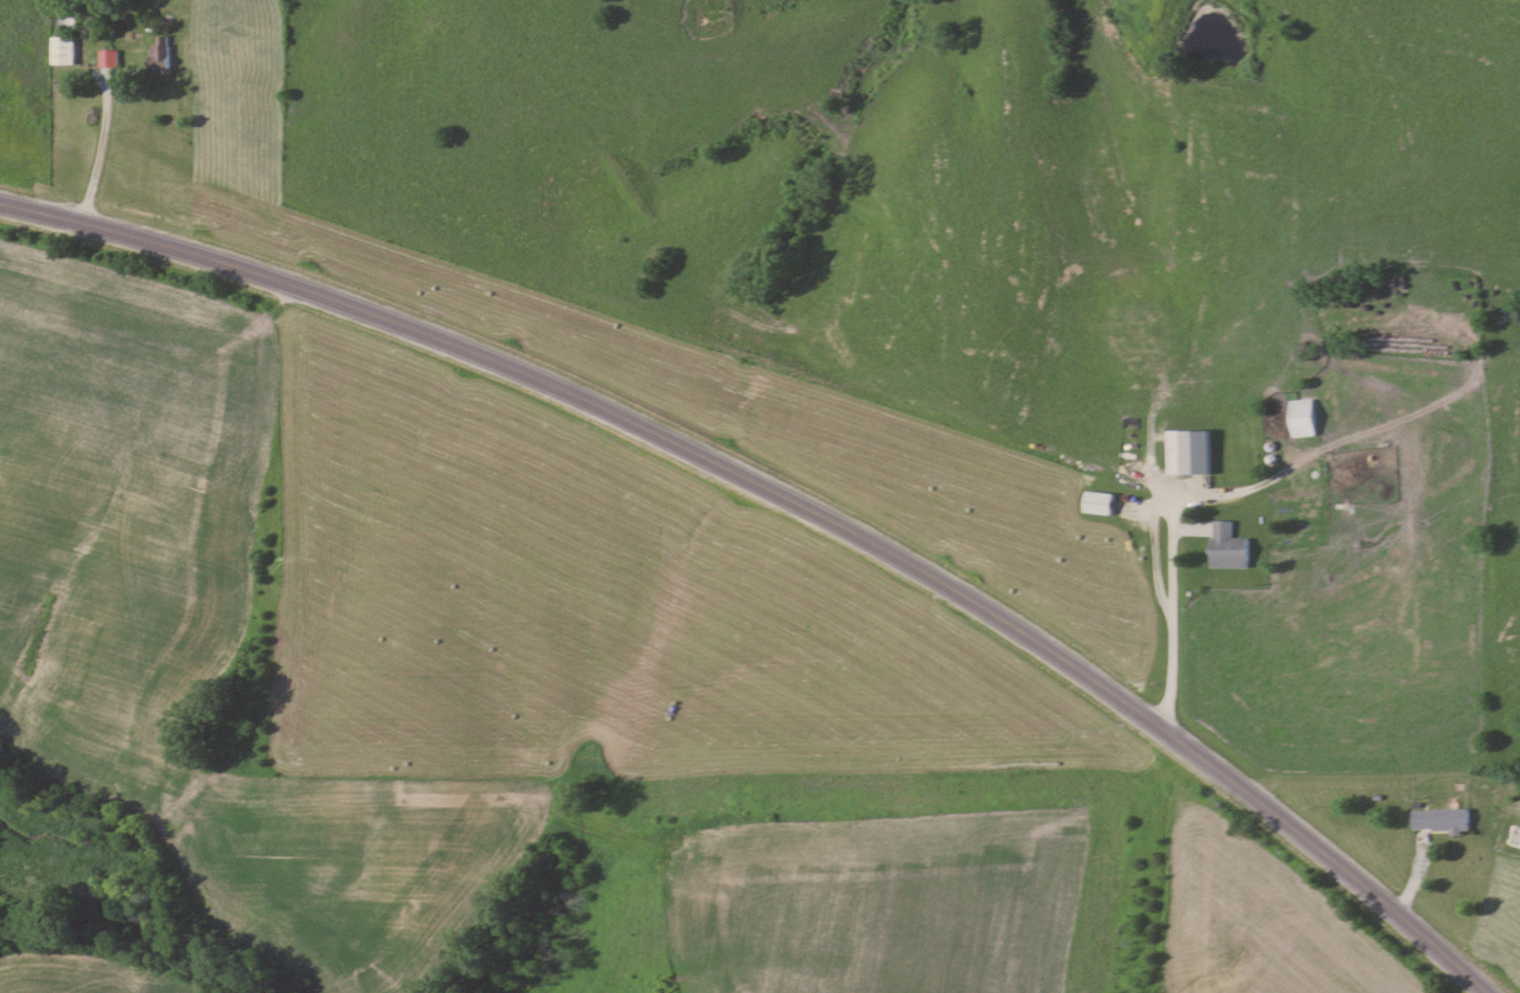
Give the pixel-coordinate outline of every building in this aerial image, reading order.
[(58,24),(73,25),(74,18),(58,17),(58,24)] [(51,65),(75,65),(75,37),(51,37),(51,65)] [(167,37),(161,37),(161,45),(147,45),(147,74),(167,74),(167,37)] [(1287,400),(1288,437),(1313,436),(1312,400),(1287,400)] [(1209,466),(1191,466),(1191,483),(1209,483),(1209,466)] [(1182,490),(1184,472),(1154,468),(1151,486),(1182,490)] [(1110,515),(1112,493),(1082,491),(1081,513),(1110,515)] [(1230,521),(1209,521),(1209,567),(1245,567),(1245,537),(1230,537),(1230,521)] [(1410,830),(1467,830),(1467,809),(1410,809),(1410,830)]
